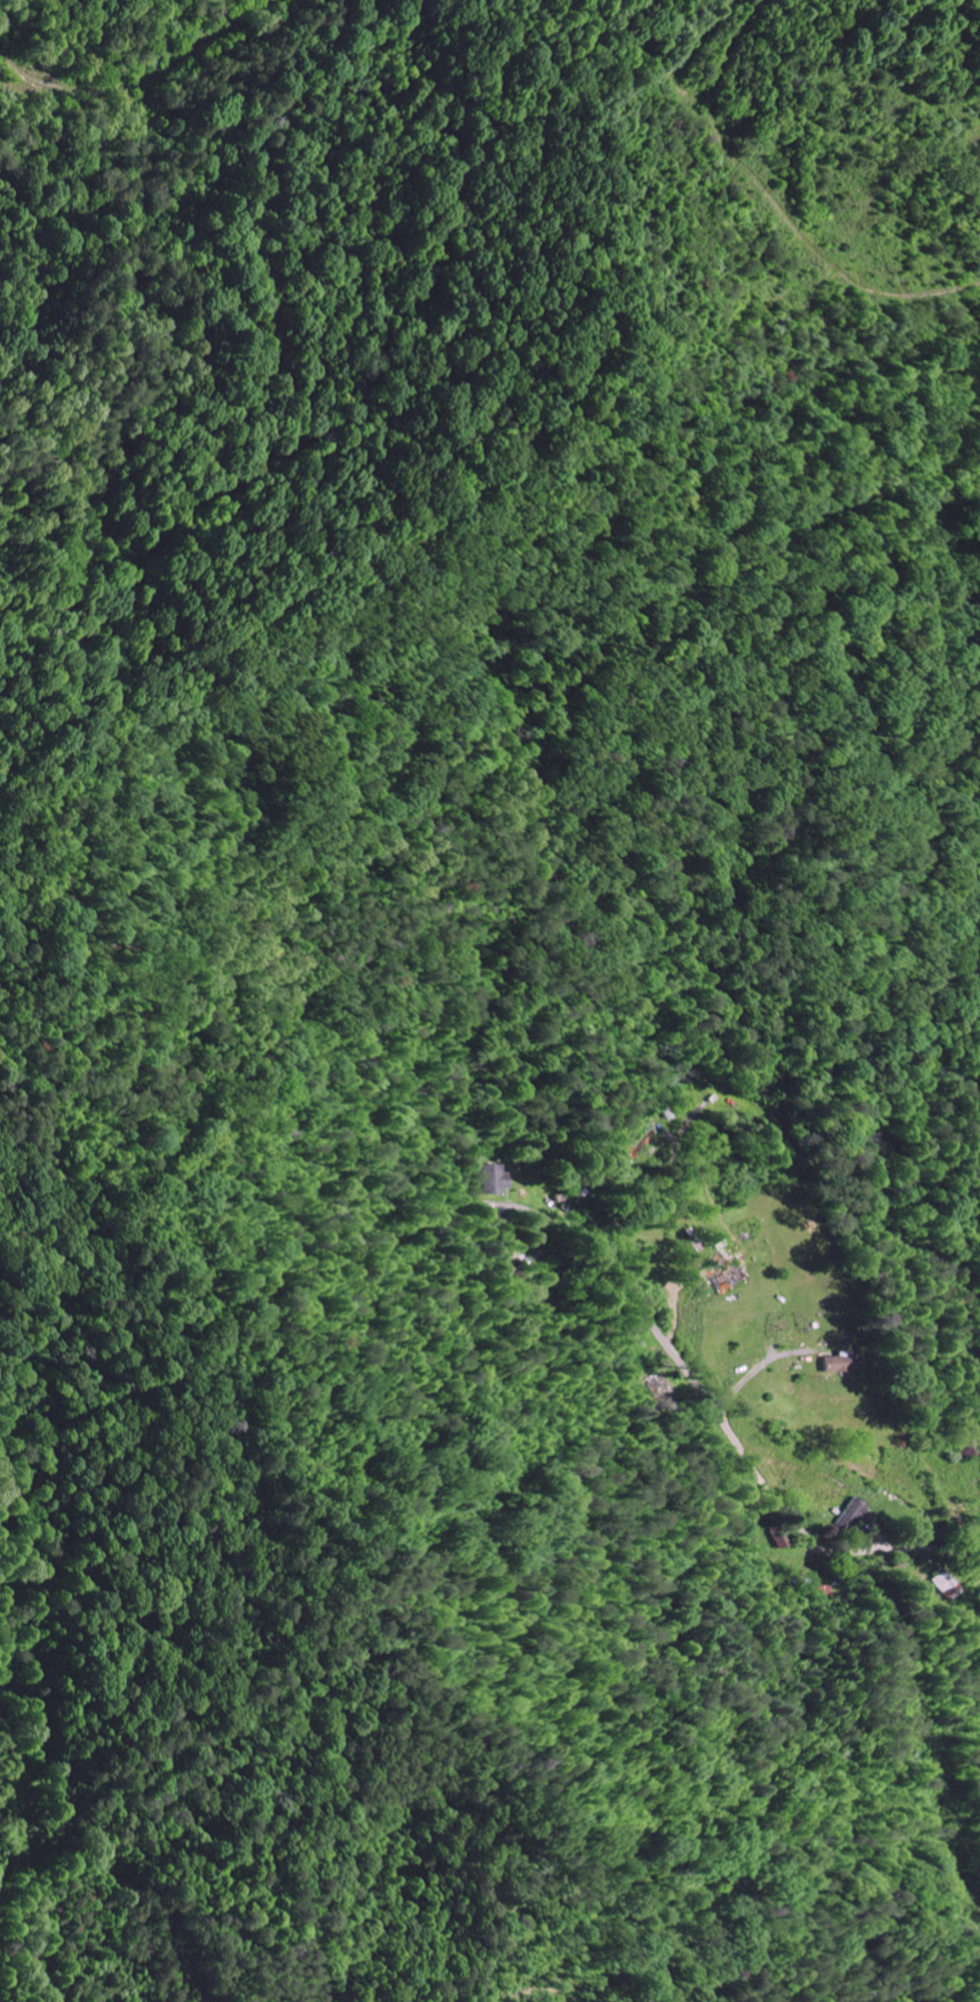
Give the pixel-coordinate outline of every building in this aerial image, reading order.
[(515,1165),(493,1165),(493,1193),(514,1193),(515,1165)] [(821,1373),(858,1372),(857,1356),(847,1357),(847,1351),(835,1352),(836,1357),(821,1357),(821,1373)] [(838,1522),(855,1534),(872,1509),(855,1497),(838,1522)]
